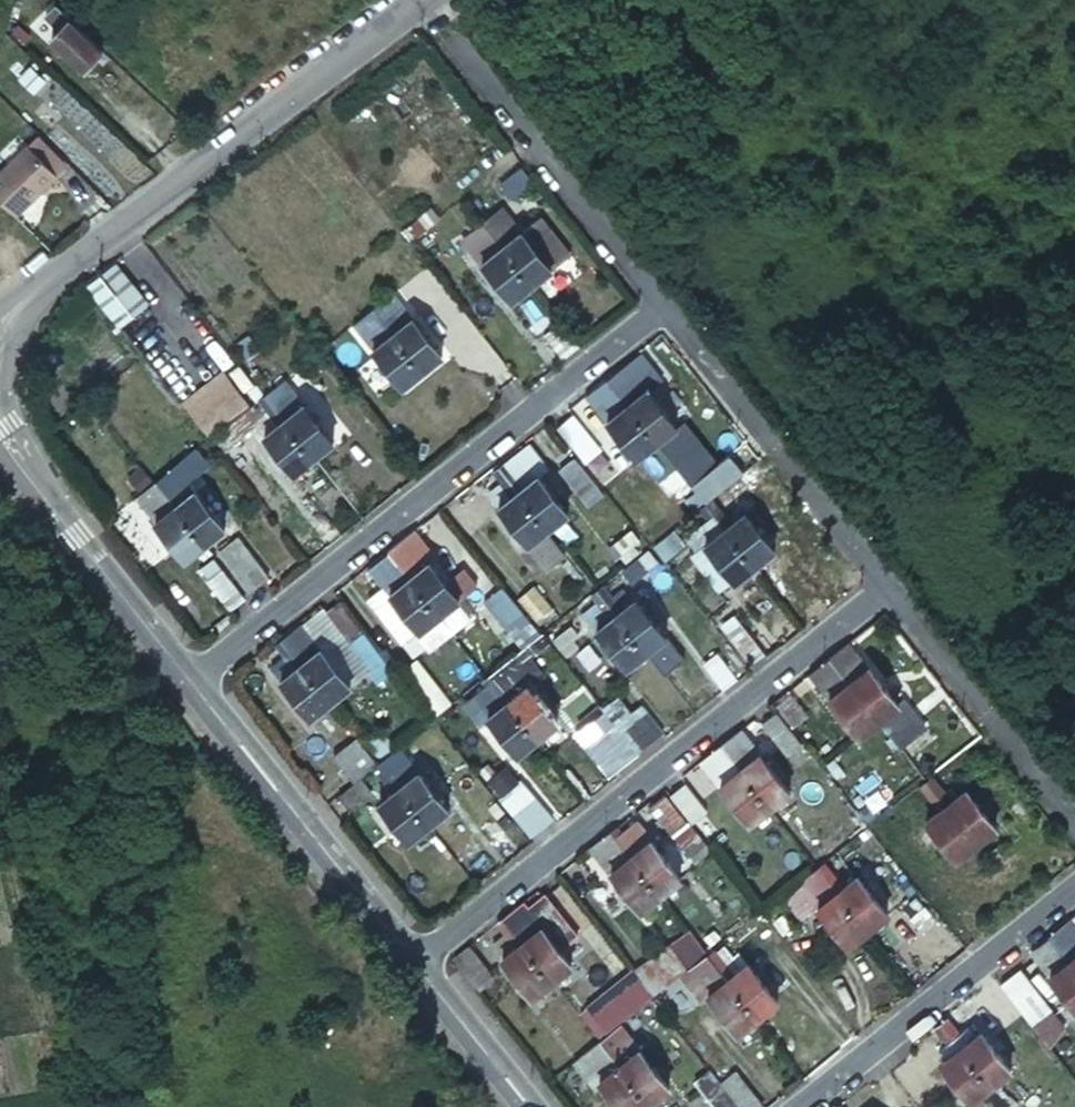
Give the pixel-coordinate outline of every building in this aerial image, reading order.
[(52,0),(48,0),(44,5),(48,9),(42,14),(56,27),(50,34),(81,64),(99,45),(52,0)] [(39,136),(28,146),(57,175),(67,166),(39,136)] [(0,172),(0,199),(14,214),(57,175),(28,146),(0,172)] [(508,200),(530,183),(521,172),(499,188),(508,200)] [(501,210),(484,223),(531,283),(550,269),(568,254),(537,216),(519,231),(501,210)] [(531,283),(484,223),(463,239),(510,300),(531,283)] [(85,285),(119,328),(150,303),(116,260),(85,285)] [(372,308),(422,370),(440,355),(410,318),(391,293),(379,303),(372,308)] [(402,386),(422,370),(372,308),(366,313),(353,324),(373,348),(402,386)] [(639,353),(607,379),(657,441),(676,426),(652,396),(665,386),(639,353)] [(180,402),(184,406),(226,371),(221,366),(180,402)] [(226,371),(184,406),(205,431),(247,395),(226,371)] [(657,441),(607,379),(600,384),(609,396),(599,403),(610,418),(607,420),(637,458),(657,441)] [(274,392),(267,398),(314,456),(333,440),(303,404),(286,383),(274,392)] [(205,431),(211,437),(254,403),(247,395),(205,431)] [(314,456),(267,398),(261,402),(278,424),(265,435),(294,472),(314,456)] [(562,424),(584,460),(599,450),(577,415),(562,424)] [(710,454),(727,476),(752,456),(734,434),(710,454)] [(503,470),(549,528),(567,513),(537,476),(546,468),(529,449),(521,455),(508,466),(503,470)] [(602,490),(576,460),(562,471),(587,502),(602,490)] [(549,528),(498,465),(491,471),(500,483),(491,489),(502,504),(499,506),(547,567),(564,554),(546,530),(549,528)] [(166,479),(161,483),(207,542),(226,528),(186,478),(179,469),(166,479)] [(207,542),(161,483),(140,500),(187,559),(207,542)] [(711,499),(706,503),(754,564),(774,549),(743,510),(729,522),(711,499)] [(754,564),(706,503),(698,509),(706,519),(695,529),(734,579),(754,564)] [(673,531),(655,545),(665,559),(683,544),(673,531)] [(398,547),(391,552),(441,613),(460,598),(429,561),(410,537),(398,547)] [(271,577),(241,538),(222,553),(252,592),(271,577)] [(441,613),(391,552),(372,567),(377,574),(385,585),(419,627),(421,630),(441,613)] [(213,560),(194,574),(222,609),(240,594),(213,560)] [(532,617),(504,582),(486,596),(514,631),(532,617)] [(604,584),(597,589),(646,650),(665,635),(635,597),(633,599),(622,586),(612,594),(604,584)] [(419,627),(385,585),(370,597),(403,640),(419,627)] [(533,586),(520,598),(539,618),(552,606),(533,586)] [(646,650),(597,589),(592,593),(611,616),(596,628),(627,665),(646,650)] [(341,600),(326,611),(364,664),(379,654),(341,600)] [(364,664),(326,611),(305,626),(345,677),(364,664)] [(283,639),(333,700),(351,685),(345,677),(305,626),(303,622),(283,639)] [(312,715),(333,700),(283,639),(277,643),(286,654),(272,665),(312,715)] [(827,655),(878,718),(898,702),(867,665),(847,639),(833,651),(827,655)] [(724,690),(737,681),(718,653),(705,663),(724,690)] [(859,733),(878,718),(827,655),(820,660),(808,670),(828,696),(859,733)] [(402,669),(425,697),(440,685),(418,657),(402,669)] [(544,672),(553,684),(568,673),(558,661),(544,672)] [(496,670),(491,675),(539,736),(558,721),(528,683),(523,688),(512,674),(504,680),(496,670)] [(539,736),(491,675),(484,680),(488,686),(474,696),(519,752),(539,736)] [(898,702),(878,718),(899,745),(924,724),(903,698),(898,702)] [(798,734),(776,705),(762,716),(784,745),(798,734)] [(588,745),(609,769),(634,747),(599,706),(584,719),(598,736),(588,745)] [(624,730),(638,748),(662,730),(648,712),(624,730)] [(719,742),(770,805),(790,789),(759,753),(739,726),(726,736),(719,742)] [(354,780),(376,762),(356,737),(333,754),(354,780)] [(750,820),(770,805),(719,742),(714,746),(700,757),(721,782),(750,820)] [(401,746),(382,761),(431,821),(449,807),(401,746)] [(431,821),(382,761),(376,766),(394,790),(381,800),(410,837),(431,821)] [(842,776),(869,811),(886,798),(860,762),(842,776)] [(933,774),(926,779),(976,840),(996,825),(967,787),(956,795),(951,789),(947,792),(933,774)] [(515,803),(535,829),(549,817),(529,791),(518,779),(514,775),(500,786),(504,791),(515,803)] [(362,778),(341,794),(349,804),(371,788),(362,778)] [(976,840),(926,779),(920,784),(940,808),(927,818),(956,856),(976,840)] [(691,816),(705,806),(685,780),(671,791),(691,816)] [(484,821),(511,856),(526,843),(499,809),(484,821)] [(611,829),(661,891),(681,875),(637,819),(623,828),(618,823),(611,829)] [(642,906),(661,891),(611,829),(592,844),(642,906)] [(983,849),(991,859),(997,853),(989,844),(983,849)] [(825,860),(818,865),(868,927),(888,911),(858,873),(844,885),(825,860)] [(868,927),(818,865),(813,869),(817,875),(804,886),(849,943),(868,927)] [(780,897),(767,908),(787,932),(800,922),(780,897)] [(504,915),(554,977),(573,962),(543,924),(522,899),(510,909),(504,915)] [(535,992),(554,977),(504,915),(498,920),(508,932),(496,941),(506,954),(504,954),(535,992)] [(1050,933),(1074,964),(1074,923),(1070,917),(1050,933)] [(690,926),(638,967),(654,989),(707,948),(690,926)] [(1050,933),(1032,947),(1074,1002),(1074,964),(1050,933)] [(468,943),(454,954),(474,978),(487,968),(468,943)] [(718,947),(711,953),(760,1014),(780,998),(750,960),(736,970),(718,947)] [(760,1014),(711,953),(705,957),(686,972),(706,997),(711,993),(740,1029),(760,1014)] [(1019,968),(1001,982),(1016,1001),(1031,1020),(1049,1006),(1019,968)] [(994,974),(975,989),(997,1017),(1016,1001),(1001,982),(994,974)] [(941,1020),(992,1083),(1013,1067),(983,1029),(979,1032),(971,1021),(960,1030),(948,1014),(941,1020)] [(974,1096),(992,1083),(941,1020),(936,1025),(948,1039),(939,1046),(948,1057),(944,1059),(974,1096)] [(621,1024),(603,1037),(653,1099),(672,1085),(640,1047),(639,1047),(621,1024)] [(577,1058),(601,1087),(607,1082),(627,1106),(643,1106),(653,1099),(603,1037),(596,1042),(577,1058)] [(751,1106),(755,1106),(763,1101),(736,1067),(725,1075),(751,1106)] [(725,1083),(712,1093),(723,1106),(744,1106),(725,1083)]
